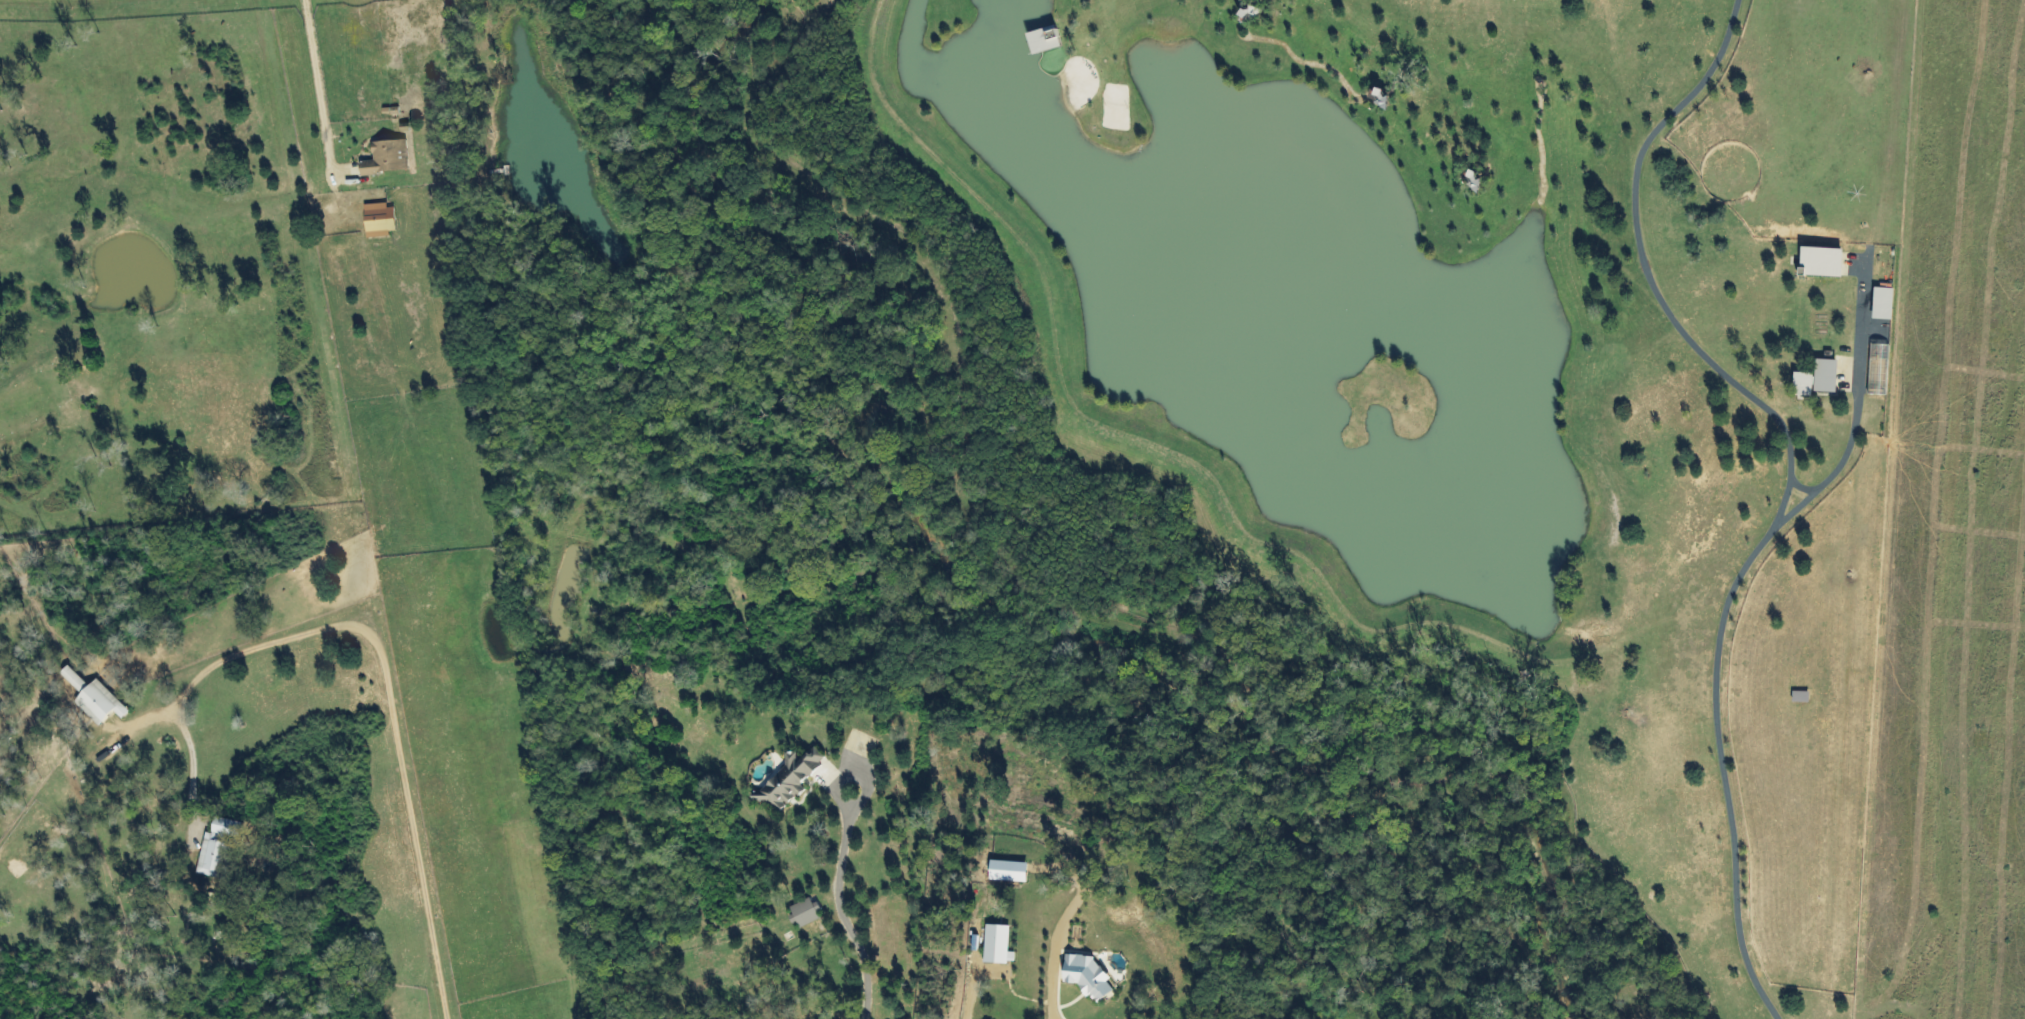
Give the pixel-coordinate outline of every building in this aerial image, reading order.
[(1041,54),(1070,46),(1063,24),(1035,33),(1041,54)] [(378,141),(379,160),(367,161),(368,174),(415,171),(413,140),(378,141)] [(402,235),(401,207),(393,207),(393,203),(371,204),(372,236),(402,235)] [(1840,277),(1841,249),(1799,248),(1798,266),(1803,266),(1803,276),(1840,277)] [(1872,319),(1892,320),(1893,288),(1873,288),(1872,319)] [(1792,372),(1792,395),(1812,396),(1812,392),(1835,393),(1836,360),(1814,359),(1814,373),(1792,372)] [(103,681),(96,688),(74,668),(67,676),(87,696),(80,704),(106,728),(120,713),(128,721),(136,712),(103,681)] [(785,772),(766,782),(764,790),(751,796),(750,801),(781,812),(784,803),(804,793),(803,790),(807,777),(819,770),(823,761),(817,749),(798,759),(797,756),(783,751),(789,762),(785,772)] [(211,834),(202,875),(221,880),(232,835),(245,839),(249,824),(223,818),(219,836),(211,834)] [(1027,863),(990,863),(990,882),(1027,883),(1027,863)] [(797,922),(800,929),(822,921),(814,900),(790,908),(795,922),(797,922)] [(1010,927),(986,927),(984,964),(1017,965),(1018,954),(1009,954),(1010,927)] [(1112,998),(1111,976),(1098,976),(1098,957),(1062,957),(1063,986),(1081,986),(1081,998),(1096,997),(1096,998),(1112,998)]
